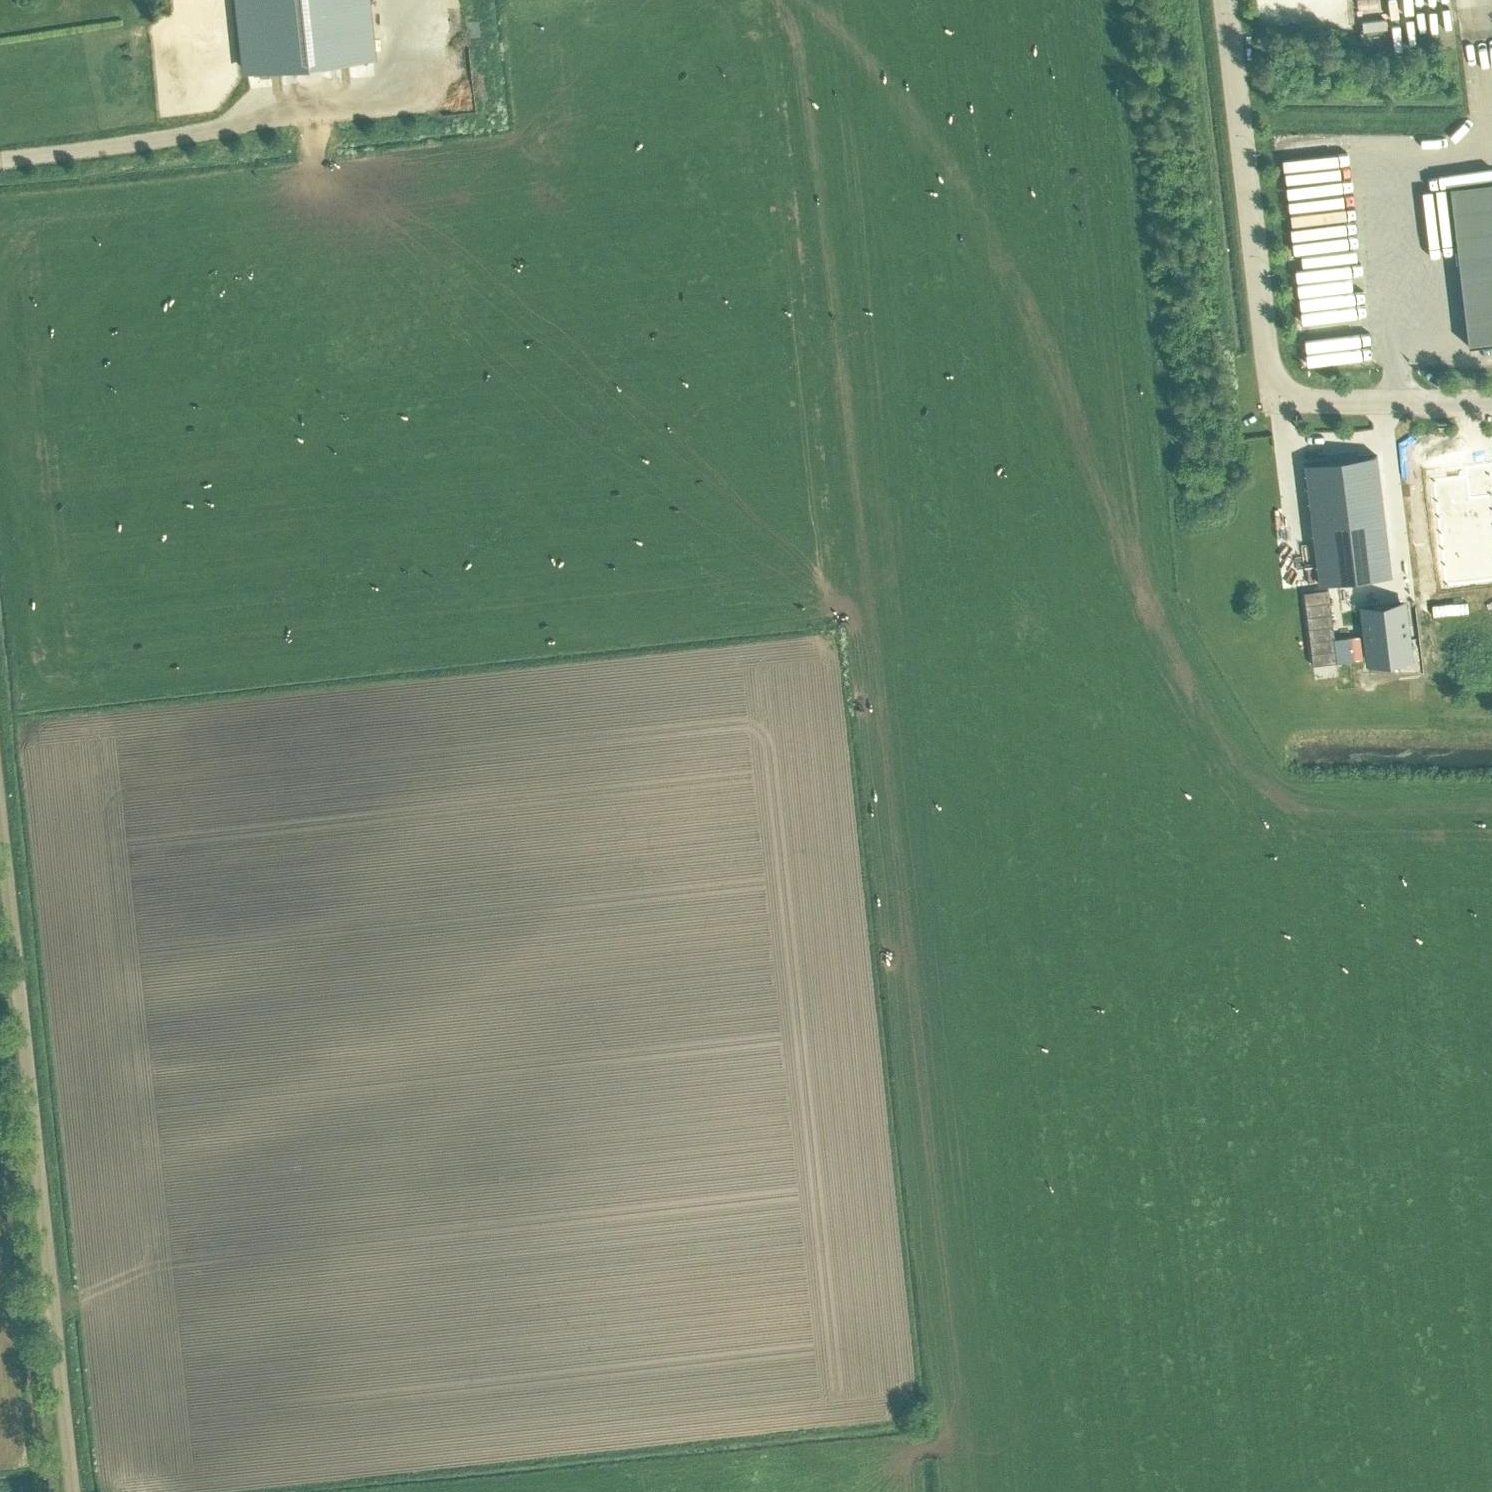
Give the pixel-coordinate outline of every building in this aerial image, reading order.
[(247,70),(372,57),(366,0),(240,0),(247,70)] [(1364,21),(1385,18),(1384,9),(1363,12),(1364,21)] [(1449,186),(1468,345),(1491,343),(1491,181),(1449,186)] [(1376,454),(1305,462),(1319,583),(1391,574),(1376,454)] [(1430,483),(1443,590),(1491,584),(1491,508),(1491,499),(1491,467),(1463,470),(1464,479),(1430,483)] [(1403,603),(1363,607),(1369,661),(1409,656),(1403,603)]
